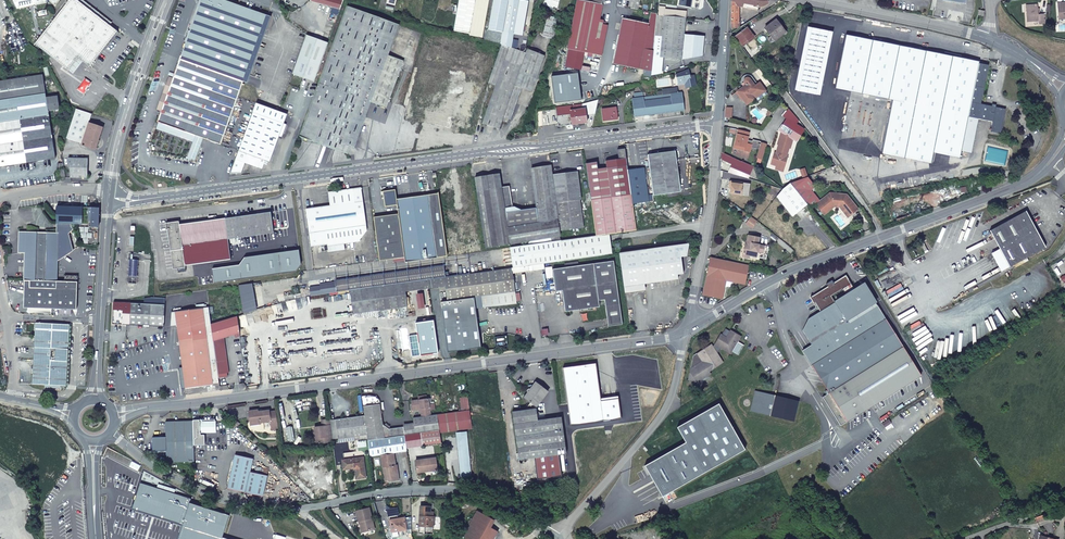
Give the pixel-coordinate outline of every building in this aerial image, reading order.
[(18,9),(52,1),(54,3),(57,5),(61,0),(13,0),(18,9)] [(68,70),(73,74),(82,62),(89,67),(117,32),(110,25),(112,23),(83,0),(81,0),(80,2),(77,0),(70,0),(35,44),(68,70)] [(181,58),(245,81),(268,16),(223,0),(202,0),(181,58)] [(311,1),(341,9),(344,0),(312,0),(311,1)] [(455,31),(483,39),(490,0),(460,0),(455,31)] [(489,29),(515,33),(520,0),(494,0),(489,29)] [(570,48),(603,55),(608,25),(603,24),(604,21),(600,20),(604,0),(579,0),(570,48)] [(731,28),(738,28),(740,27),(741,19),(741,10),(739,10),(739,7),(742,7),(743,4),(761,7),(768,4),(768,0),(732,0),(731,28)] [(1038,5),(1026,6),(1027,22),(1038,21),(1039,24),(1045,24),(1044,14),(1038,14),(1038,5)] [(346,144),(355,147),(372,102),(387,108),(404,61),(389,55),(400,25),(348,6),(301,136),(344,152),(346,144)] [(614,63),(652,71),(654,56),(658,15),(658,14),(651,12),(650,23),(623,18),(619,36),(618,36),(617,40),(619,40),(614,63)] [(686,18),(665,16),(658,15),(654,56),(682,58),(703,55),(704,36),(684,34),(686,18)] [(272,17),(268,16),(245,81),(248,82),(272,17)] [(549,16),(544,36),(554,38),(559,18),(549,16)] [(776,20),(770,25),(771,26),(767,30),(775,41),(785,33),(776,20)] [(806,26),(800,53),(815,56),(810,83),(849,91),(860,37),(837,33),(806,26)] [(748,27),(734,37),(742,48),(755,38),(748,27)] [(970,60),(957,57),(860,37),(849,91),(847,99),(848,100),(841,140),(866,145),(864,152),(879,155),(881,155),(882,153),(932,163),(934,152),(960,157),(962,151),(971,153),(978,119),(993,122),(990,132),(1000,134),(1005,109),(981,104),(981,102),(988,65),(979,63),(980,57),(971,56),(970,60)] [(755,38),(742,48),(750,58),(763,48),(755,38)] [(489,82),(497,85),(510,46),(502,44),(489,82)] [(528,49),(526,52),(510,46),(497,85),(484,123),(500,129),(504,120),(505,117),(510,119),(511,119),(522,87),(533,91),(545,56),(545,55),(528,49)] [(800,53),(795,52),(787,92),(794,94),(793,97),(800,97),(801,95),(808,96),(810,83),(815,56),(800,53)] [(245,81),(181,58),(177,69),(173,67),(161,100),(166,102),(162,112),(163,113),(208,129),(226,135),(245,81)] [(677,74),(678,81),(685,80),(686,83),(686,87),(697,86),(695,75),(691,76),(689,69),(677,74)] [(57,96),(46,97),(42,75),(0,81),(0,167),(55,158),(48,111),(60,109),(57,96)] [(755,86),(750,79),(748,78),(747,78),(745,80),(746,85),(737,92),(746,105),(754,100),(752,98),(764,90),(759,83),(755,86)] [(764,90),(752,98),(754,100),(765,91),(764,90)] [(678,93),(664,95),(658,96),(660,113),(685,110),(683,92),(678,93)] [(660,113),(658,96),(633,99),(635,116),(660,113)] [(282,112),(257,103),(231,174),(243,172),(246,163),(263,169),(265,164),(266,161),(270,162),(271,162),(285,123),(278,121),(282,112)] [(582,109),(581,105),(557,107),(559,126),(588,123),(586,109),(582,109)] [(616,108),(603,109),(604,120),(618,119),(616,108)] [(95,149),(102,128),(89,123),(92,114),(77,109),(67,138),(82,143),(82,145),(95,149)] [(797,142),(804,129),(789,109),(783,117),(787,119),(780,131),(782,132),(778,144),(780,145),(777,153),(775,153),(772,164),(777,166),(784,168),(789,148),(791,148),(793,140),(797,142)] [(288,114),(282,112),(278,121),(285,123),(288,114)] [(208,129),(163,113),(161,119),(198,132),(192,148),(200,151),(208,129)] [(750,132),(739,130),(735,146),(745,148),(745,151),(750,153),(752,145),(748,144),(747,144),(747,142),(750,132)] [(875,178),(879,155),(864,152),(866,145),(841,140),(837,158),(870,205),(883,201),(882,194),(879,182),(875,178)] [(649,155),(654,195),(681,191),(676,151),(649,155)] [(722,153),(722,159),(738,167),(741,162),(722,153)] [(936,153),(934,160),(947,162),(948,155),(936,153)] [(68,158),(71,177),(87,178),(88,159),(68,158)] [(602,235),(610,234),(637,230),(633,203),(629,169),(627,158),(607,161),(612,197),(613,204),(592,207),(596,236),(602,235)] [(597,162),(586,163),(590,193),(602,191),(597,162)] [(753,167),(741,162),(738,167),(751,172),(753,167)] [(551,165),(541,167),(531,169),(537,208),(537,210),(513,213),(513,206),(505,208),(510,244),(551,238),(560,236),(551,165)] [(959,165),(879,182),(882,194),(962,177),(959,165)] [(645,167),(629,169),(633,203),(649,201),(645,167)] [(554,175),(561,231),(581,228),(577,200),(582,199),(578,172),(554,175)] [(499,174),(488,176),(490,189),(501,187),(499,174)] [(513,206),(510,186),(501,187),(490,189),(488,176),(476,178),(486,248),(510,244),(505,208),(513,206)] [(807,178),(790,184),(807,205),(811,209),(815,205),(823,214),(833,205),(842,205),(850,215),(858,209),(846,194),(830,193),(820,201),(811,190),(815,187),(807,178)] [(742,182),(742,181),(730,180),(729,189),(731,189),(731,193),(741,195),(742,182)] [(750,184),(742,182),(741,195),(748,196),(750,184)] [(807,205),(790,184),(783,189),(776,197),(793,217),(807,205)] [(327,245),(343,242),(361,240),(368,231),(361,188),(329,192),(331,206),(306,209),(312,247),(327,245)] [(405,260),(405,262),(437,258),(429,195),(413,197),(396,199),(395,190),(383,192),(384,206),(397,205),(398,213),(385,215),(374,217),(380,260),(394,258),(394,261),(401,261),(401,257),(404,257),(405,260)] [(612,197),(591,200),(592,207),(613,204),(612,197)] [(848,217),(850,215),(842,205),(833,205),(823,214),(824,215),(834,207),(840,207),(848,217)] [(98,227),(99,208),(57,206),(57,224),(59,224),(58,233),(20,232),(20,253),(26,254),(25,282),(31,282),(30,309),(54,309),(77,310),(78,282),(57,281),(57,262),(63,258),(63,251),(67,251),(68,233),(71,229),(71,223),(89,224),(89,227),(98,227)] [(1010,265),(1045,245),(1026,210),(990,229),(1010,265)] [(179,222),(166,223),(167,229),(168,229),(173,267),(231,259),(230,250),(236,250),(234,238),(273,232),(271,212),(179,224),(179,222)] [(606,249),(612,249),(610,234),(602,235),(604,250),(606,249)] [(551,242),(510,247),(513,268),(527,266),(544,263),(564,261),(605,255),(604,250),(602,235),(596,236),(561,240),(551,242)] [(744,254),(750,255),(767,258),(769,246),(759,244),(760,237),(750,235),(748,240),(750,241),(749,245),(747,244),(746,244),(744,254)] [(344,250),(343,242),(327,245),(328,252),(344,250)] [(687,256),(689,244),(619,253),(624,286),(644,284),(678,279),(677,274),(683,274),(681,257),(687,256)] [(745,284),(749,265),(711,257),(704,295),(723,298),(725,288),(727,286),(730,287),(731,284),(734,282),(745,284)] [(565,267),(552,269),(555,291),(562,290),(565,311),(599,307),(599,300),(605,299),(608,326),(622,324),(614,261),(578,266),(578,262),(564,264),(565,267)] [(544,263),(527,266),(527,271),(545,269),(544,263)] [(436,278),(446,277),(444,265),(336,280),(337,292),(351,290),(404,282),(436,278)] [(481,296),(483,309),(517,304),(513,273),(527,271),(527,266),(513,268),(485,271),(488,295),(481,296)] [(488,295),(485,271),(465,274),(468,298),(474,297),(481,296),(488,295)] [(468,298),(465,274),(446,277),(436,278),(437,288),(445,286),(448,302),(441,303),(448,352),(481,348),(474,297),(468,298)] [(802,330),(811,344),(813,347),(804,353),(828,392),(822,396),(839,425),(921,374),(864,282),(855,288),(852,285),(845,274),(811,296),(820,310),(808,318),(802,330)] [(437,288),(436,278),(404,282),(406,292),(437,288)] [(406,292),(404,282),(351,290),(353,314),(407,306),(406,292)] [(644,284),(624,286),(625,292),(645,290),(644,284)] [(311,295),(322,294),(321,286),(310,287),(311,295)] [(144,304),(114,302),(113,324),(164,327),(165,305),(144,304)] [(240,333),(238,316),(211,324),(218,378),(227,377),(227,373),(229,373),(224,337),(240,333)] [(32,384),(66,386),(69,325),(35,323),(32,384)] [(205,327),(178,335),(180,347),(183,369),(186,388),(213,385),(205,327)] [(732,334),(729,332),(725,330),(722,335),(721,335),(714,346),(713,347),(711,345),(694,356),(689,380),(697,382),(697,378),(702,379),(710,374),(709,372),(723,362),(717,353),(719,351),(721,348),(731,353),(732,351),(738,353),(743,345),(738,341),(741,336),(733,332),(732,334)] [(802,350),(804,353),(813,347),(811,344),(802,350)] [(563,368),(570,425),(621,418),(618,399),(601,401),(596,363),(563,368)] [(566,454),(561,417),(538,420),(536,407),(548,391),(536,382),(533,386),(529,387),(529,389),(527,391),(528,393),(524,398),(531,403),(526,408),(526,410),(512,412),(519,460),(527,459),(534,458),(537,479),(561,476),(559,455),(566,454)] [(750,410),(793,421),(798,402),(798,401),(755,391),(750,410)] [(380,404),(376,399),(376,398),(369,396),(362,397),(365,416),(368,439),(368,440),(392,437),(391,428),(389,428),(383,424),(380,404)] [(414,425),(415,434),(421,433),(439,430),(437,415),(431,416),(428,399),(412,401),(413,410),(421,409),(422,417),(413,418),(414,425)] [(644,466),(662,497),(745,450),(719,403),(677,427),(685,442),(644,466)] [(278,429),(276,411),(269,412),(269,410),(262,411),(254,412),(254,410),(248,411),(250,422),(255,421),(255,423),(270,421),(271,430),(278,429)] [(440,433),(472,429),(470,411),(437,415),(440,430),(440,433)] [(338,438),(339,439),(360,436),(361,440),(368,439),(365,416),(331,421),(334,439),(338,438)] [(330,421),(329,419),(322,420),(323,424),(323,426),(320,427),(314,427),(315,433),(316,433),(317,443),(332,441),(332,439),(330,421)] [(194,461),(193,421),(165,421),(166,436),(152,437),(152,450),(159,450),(159,452),(166,451),(166,458),(173,461),(194,461)] [(405,435),(415,434),(414,425),(404,426),(405,435)] [(392,437),(405,435),(404,426),(391,428),(392,437)] [(440,433),(440,430),(439,430),(421,433),(422,445),(441,443),(440,433)] [(392,437),(368,440),(370,457),(381,455),(383,467),(387,467),(389,481),(399,479),(397,465),(396,465),(394,453),(403,452),(404,457),(408,457),(405,435),(392,437)] [(458,440),(462,481),(470,481),(465,440),(458,440)] [(263,496),(267,476),(250,472),(251,466),(253,459),(235,455),(228,488),(263,496)] [(364,457),(343,460),(344,469),(350,468),(350,467),(355,466),(357,467),(357,472),(356,473),(356,479),(366,477),(364,457)] [(416,460),(417,471),(428,469),(428,471),(438,470),(436,458),(416,460)] [(250,472),(267,476),(268,469),(251,466),(250,472)] [(140,483),(132,509),(182,525),(178,538),(228,538),(222,537),(229,516),(190,503),(191,499),(140,483)] [(420,517),(419,526),(434,527),(434,517),(433,517),(433,513),(430,513),(430,507),(420,507),(420,516),(420,517)] [(369,508),(356,511),(359,521),(361,521),(364,532),(375,529),(369,508)] [(498,532),(488,526),(492,519),(478,511),(463,536),(468,538),(494,538),(498,532)] [(398,521),(390,522),(392,532),(406,529),(404,518),(398,519),(398,521)]
